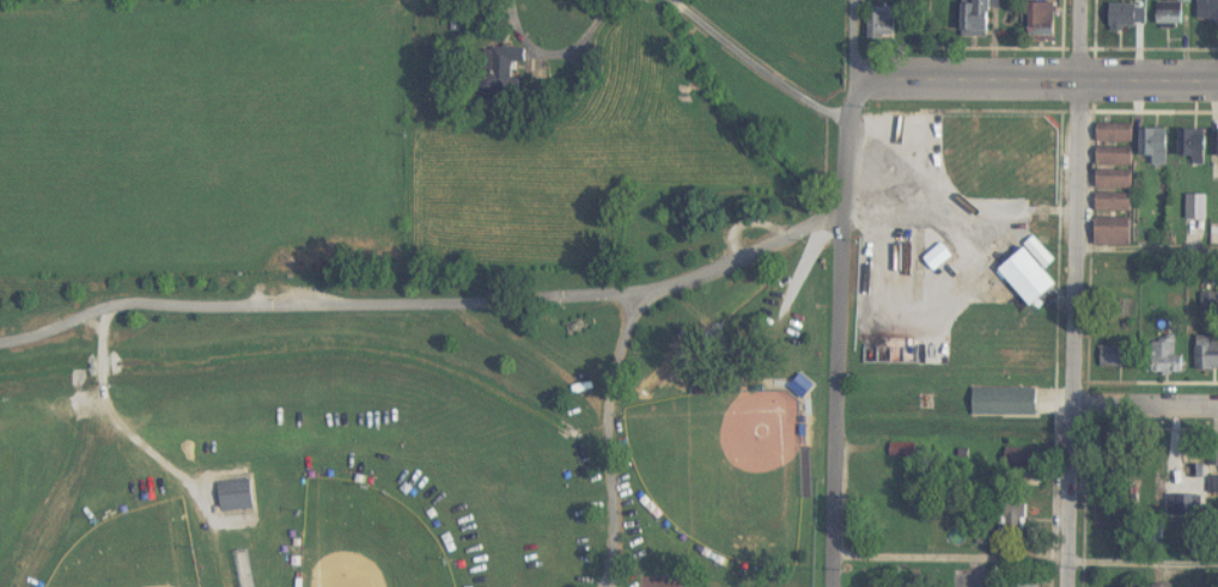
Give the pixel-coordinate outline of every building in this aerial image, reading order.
[(964,39),(996,39),(996,0),(964,0),(964,39)] [(1199,24),(1217,24),(1217,0),(1199,0),(1199,24)] [(1158,27),(1186,27),(1186,2),(1158,2),(1158,27)] [(1058,5),(1033,5),(1033,41),(1058,41),(1058,5)] [(1146,30),(1146,6),(1112,6),(1112,30),(1146,30)] [(897,14),(869,14),(869,42),(897,42),(897,14)] [(495,50),(493,83),(516,84),(517,65),(528,65),(529,52),(495,50)] [(1134,125),(1099,125),(1099,143),(1134,143),(1134,125)] [(1171,164),(1171,129),(1143,129),(1143,164),(1171,164)] [(1210,166),(1210,130),(1182,130),(1182,158),(1192,158),(1192,166),(1210,166)] [(1098,166),(1135,166),(1135,148),(1098,148),(1098,166)] [(1134,171),(1098,171),(1098,189),(1134,189),(1134,171)] [(1098,212),(1133,212),(1133,196),(1098,195),(1098,212)] [(1189,219),(1207,219),(1207,197),(1195,197),(1189,197),(1189,219)] [(1097,247),(1132,247),(1132,228),(1097,228),(1097,247)] [(1061,285),(1028,248),(1002,271),(1035,308),(1061,285)] [(1201,293),(1201,317),(1217,317),(1217,293),(1201,293)] [(1197,330),(1197,371),(1217,371),(1217,330),(1197,330)] [(1185,355),(1177,355),(1177,342),(1153,342),(1153,374),(1185,374),(1185,355)] [(1135,368),(1135,346),(1102,346),(1102,368),(1135,368)] [(1182,449),(1182,488),(1207,488),(1207,449),(1182,449)] [(221,511),(256,510),(254,478),(220,479),(221,511)] [(1000,504),(1000,534),(1028,534),(1028,504),(1000,504)] [(1040,578),(1012,578),(1012,586),(1040,586),(1040,578)]
